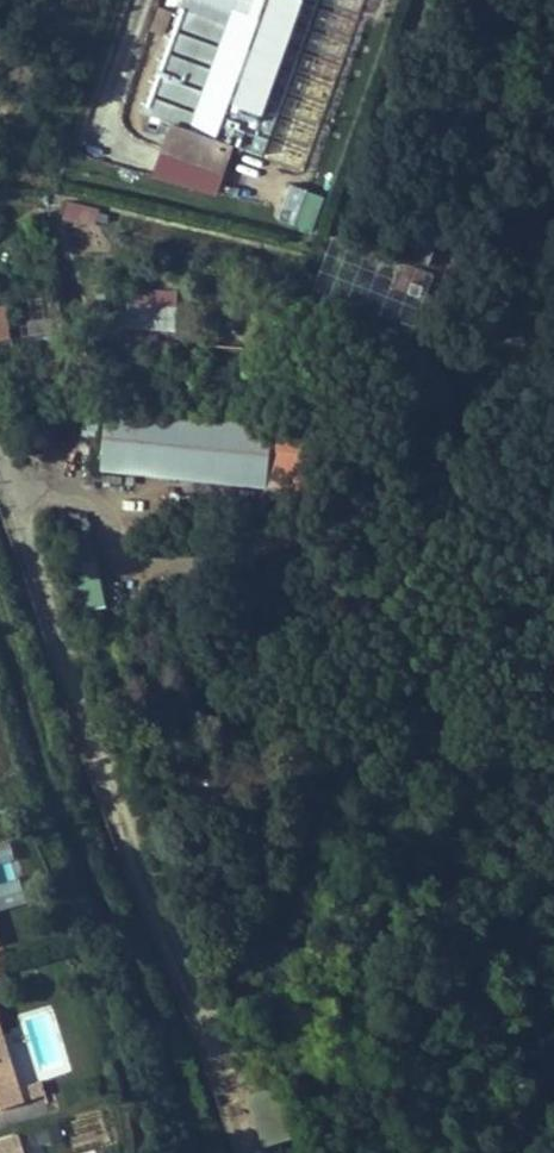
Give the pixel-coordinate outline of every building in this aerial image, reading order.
[(317,0),(184,0),(145,111),(171,120),(153,170),(216,191),(233,141),(264,152),(317,0)] [(306,172),(271,160),(259,196),(293,208),(306,172)] [(68,198),(64,217),(96,224),(101,205),(68,198)] [(317,283),(417,313),(433,261),(333,230),(317,283)] [(118,323),(176,321),(174,288),(117,290),(118,323)] [(0,302),(0,336),(13,334),(7,301),(0,302)] [(102,411),(96,470),(189,479),(334,492),(339,432),(102,411)] [(96,549),(72,551),(77,605),(101,602),(96,549)] [(12,852),(10,839),(0,840),(0,854),(12,852)] [(22,1095),(0,1025),(0,1102),(22,1095)] [(286,1080),(249,1088),(260,1138),(297,1130),(286,1080)] [(0,1134),(0,1152),(25,1152),(17,1129),(0,1134)]
